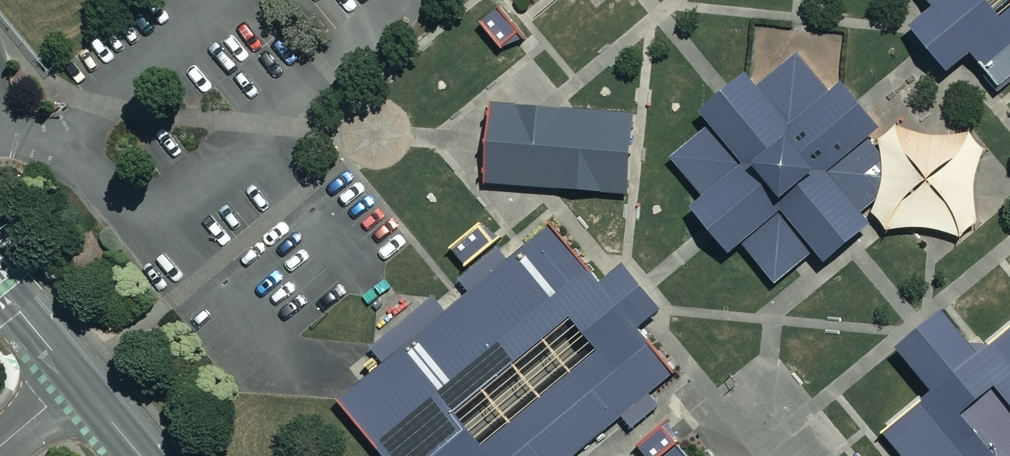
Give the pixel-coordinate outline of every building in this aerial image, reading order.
[(503,0),(484,16),(506,43),(515,38),(524,34),(529,31),(503,0)] [(938,2),(918,18),(936,40),(955,64),(975,48),(992,69),(1006,85),(1009,82),(1009,0),(937,0),(938,2)] [(707,105),(716,115),(727,129),(702,150),(723,177),(708,190),(701,196),(696,199),(701,205),(712,219),(717,224),(722,230),(735,246),(746,237),(778,275),(792,263),(819,241),(831,256),(843,246),(855,236),(878,217),(867,203),(905,172),(873,134),(888,121),(867,97),(864,93),(847,72),(842,76),(835,81),(802,41),(760,75),(752,64),(747,67),(728,83),(723,87),(715,93),(707,100),(704,102),(707,105)] [(628,189),(631,189),(637,108),(565,102),(494,97),(487,178),(530,182),(555,184),(628,189)] [(702,183),(708,190),(723,177),(702,150),(727,129),(716,115),(707,122),(701,127),(699,129),(674,149),(692,171),(696,175),(702,183)] [(619,267),(603,280),(554,220),(525,244),(511,256),(502,246),(500,243),(463,274),(466,276),(472,284),(448,305),(441,297),(434,289),(427,295),(375,339),(372,341),(374,344),(384,356),(342,391),(347,398),(393,452),(388,455),(569,455),(625,410),(633,420),(661,398),(657,394),(650,385),(674,365),(638,321),(653,309),(619,267)] [(622,264),(619,267),(653,309),(659,303),(661,302),(646,284),(627,261),(626,260),(622,264)] [(993,340),(981,340),(951,304),(949,301),(902,341),(905,344),(939,384),(885,429),(904,452),(907,455),(1009,455),(1009,326),(993,340)] [(640,443),(651,455),(663,455),(682,439),(672,428),(666,421),(640,443)] [(682,439),(663,455),(696,455),(682,439)]
